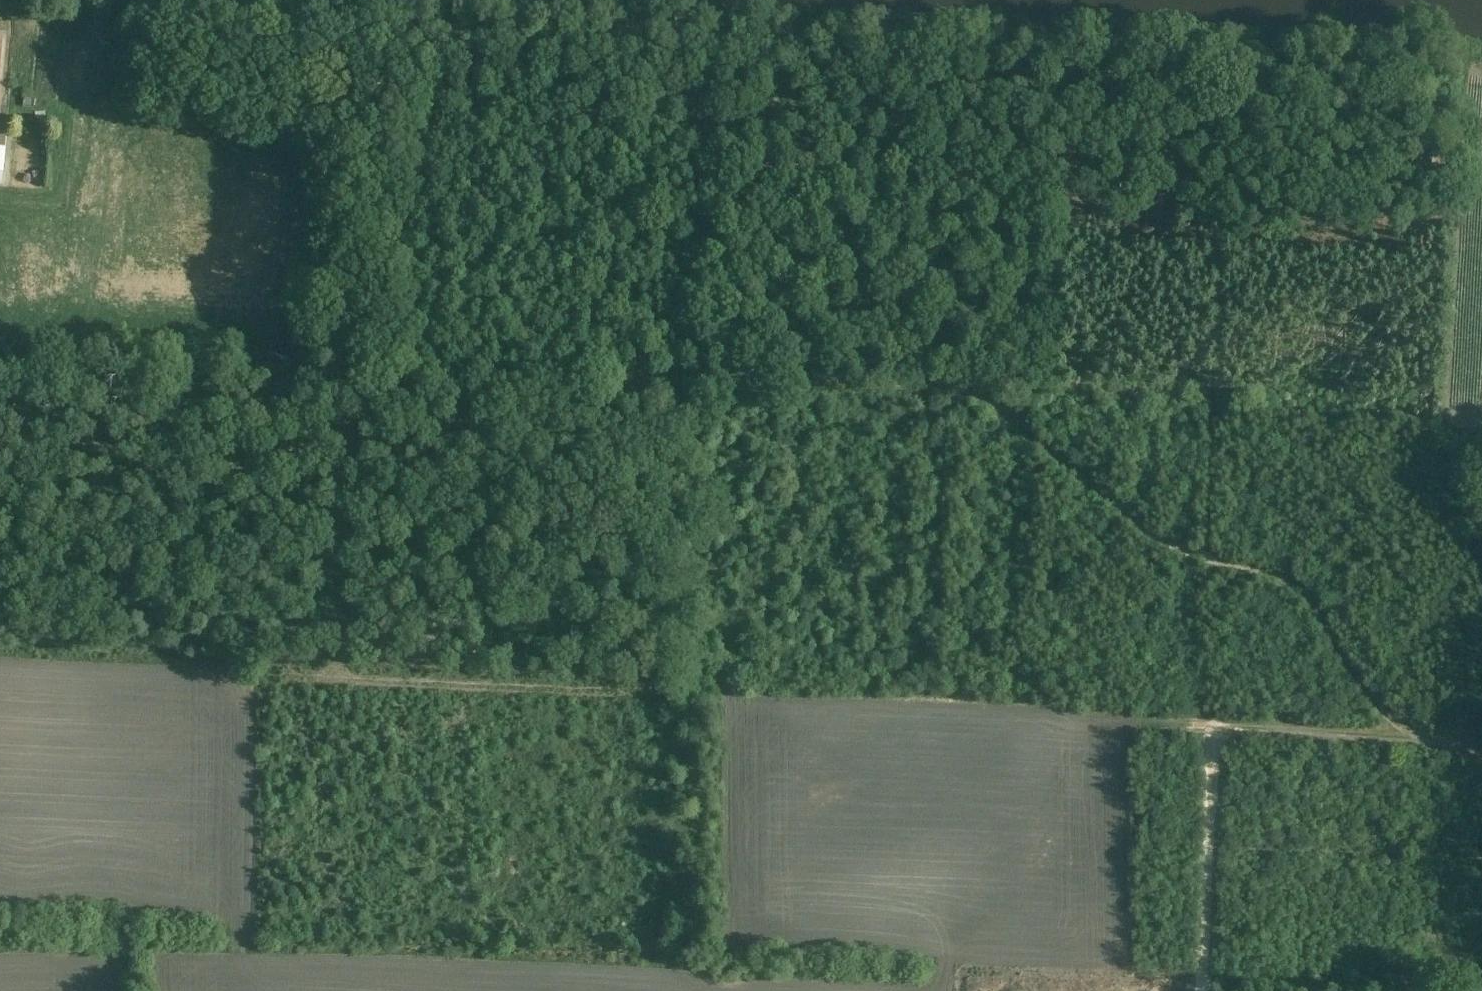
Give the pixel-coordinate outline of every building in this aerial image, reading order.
[(36,98),(25,96),(23,108),(34,109),(36,98)]
